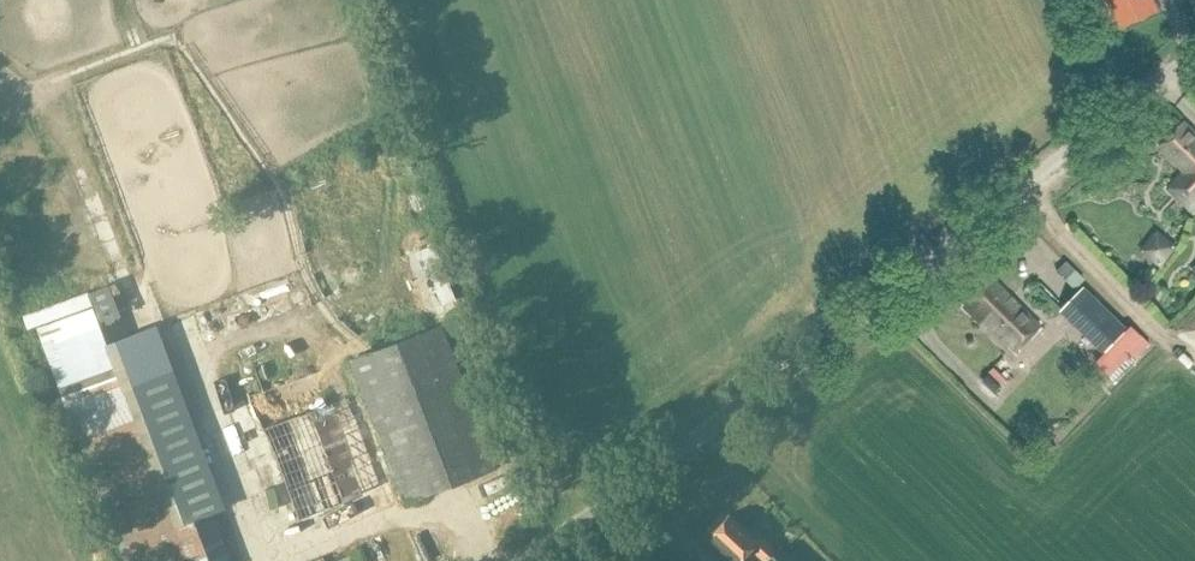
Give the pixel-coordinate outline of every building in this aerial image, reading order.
[(1121,19),(1123,24),(1159,8),(1156,0),(1112,0),(1121,19)] [(1184,119),(1159,144),(1184,169),(1172,182),(1194,204),(1194,130),(1184,119)] [(73,214),(69,225),(92,233),(96,222),(73,214)] [(1161,223),(1151,247),(1172,256),(1182,232),(1161,223)] [(1041,325),(993,276),(965,304),(982,321),(985,317),(1017,349),(1041,325)] [(1085,285),(1063,307),(1103,349),(1126,327),(1085,285)] [(105,505),(126,560),(229,560),(195,471),(168,481),(155,445),(153,446),(132,391),(134,390),(101,304),(35,328),(57,386),(103,505),(105,505)] [(497,469),(440,325),(350,360),(406,504),(497,469)] [(1009,377),(1026,363),(1014,349),(997,362),(1009,377)] [(261,430),(296,521),(341,503),(340,499),(359,490),(350,464),(354,462),(331,404),(261,430)] [(504,442),(508,454),(515,451),(511,440),(504,442)] [(731,560),(739,560),(750,550),(762,560),(795,560),(784,551),(775,560),(771,556),(775,552),(760,539),(757,542),(728,514),(706,538),(731,560)] [(360,551),(335,560),(364,560),(360,551)]
